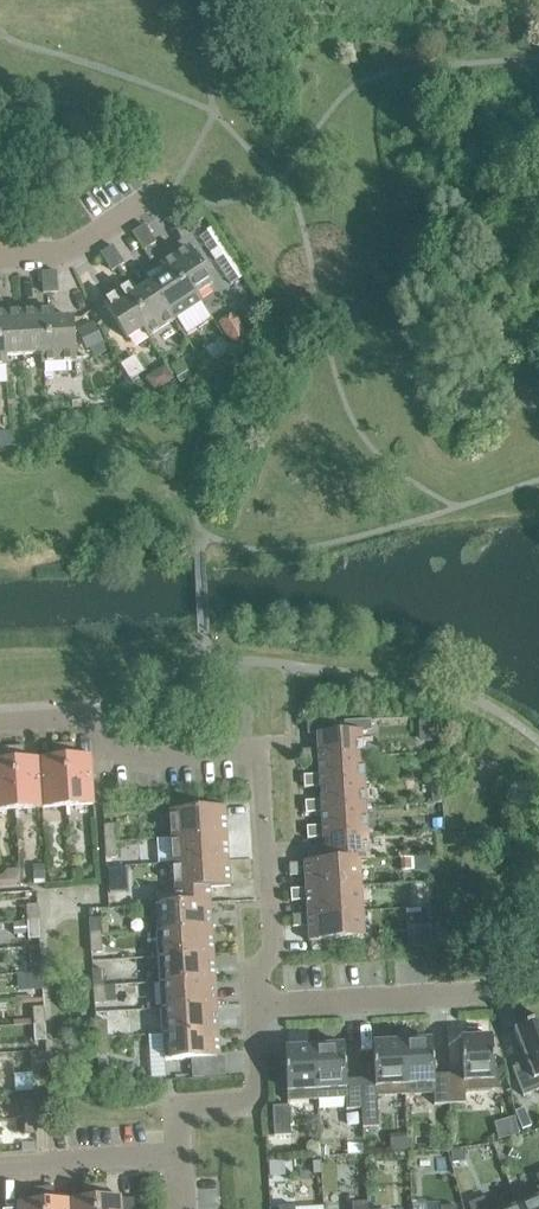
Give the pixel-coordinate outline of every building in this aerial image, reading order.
[(131,233),(137,242),(149,234),(143,225),(131,233)] [(149,234),(137,242),(142,250),(150,245),(154,242),(149,234)] [(154,242),(150,245),(161,263),(173,255),(162,237),(154,242)] [(99,254),(105,262),(117,254),(111,246),(99,254)] [(194,295),(195,295),(211,284),(187,247),(160,265),(165,273),(166,273),(175,287),(185,281),(194,295)] [(117,254),(105,262),(110,271),(123,263),(117,254)] [(41,272),(42,283),(56,282),(55,271),(41,272)] [(150,283),(173,320),(200,302),(195,295),(194,295),(185,281),(175,287),(166,273),(165,273),(150,283)] [(56,282),(42,283),(42,293),(57,292),(56,282)] [(147,337),(173,320),(150,283),(135,293),(134,293),(143,308),(133,314),(142,329),(147,337)] [(134,293),(135,293),(130,285),(102,303),(126,340),(142,329),(133,314),(143,308),(134,293)] [(51,319),(52,319),(51,310),(20,312),(22,355),(40,354),(41,354),(40,337),(52,336),(51,319)] [(5,356),(22,355),(20,312),(0,313),(0,339),(3,339),(4,356),(5,356)] [(233,313),(216,324),(231,345),(247,335),(233,313)] [(71,318),(52,319),(51,319),(52,336),(40,337),(41,354),(40,354),(41,364),(74,362),(71,318)] [(91,324),(79,331),(94,358),(106,351),(91,324)] [(151,375),(150,386),(154,392),(173,379),(164,366),(151,375)] [(0,433),(0,447),(10,447),(9,432),(0,433)] [(335,723),(314,724),(315,734),(335,733),(335,723)] [(301,762),(317,761),(362,758),(360,731),(335,733),(315,734),(316,749),(301,750),(301,762)] [(73,743),(62,744),(66,806),(93,805),(89,756),(74,757),(73,743)] [(52,759),(38,759),(41,808),(66,806),(62,744),(51,744),(52,759)] [(22,746),(11,747),(15,809),(41,808),(38,759),(23,760),(22,746)] [(15,809),(11,747),(0,747),(1,762),(0,762),(0,810),(15,809)] [(303,788),(318,787),(318,786),(363,783),(362,758),(317,761),(317,775),(302,776),(303,788)] [(433,782),(430,782),(430,791),(441,791),(441,781),(433,782)] [(304,813),(320,812),(365,809),(363,783),(318,786),(318,787),(319,800),(304,801),(304,813)] [(168,811),(170,836),(175,836),(175,837),(220,834),(220,836),(226,835),(224,808),(168,811)] [(306,839),(321,838),(321,837),(366,834),(365,809),(320,812),(321,826),(305,827),(306,839)] [(442,817),(431,818),(432,830),(442,829),(442,817)] [(102,825),(103,842),(114,841),(113,824),(102,825)] [(170,836),(171,862),(177,862),(177,863),(222,860),(222,861),(227,861),(226,835),(220,836),(220,834),(175,837),(175,836),(170,836)] [(307,852),(308,863),(308,864),(353,861),(353,862),(358,861),(368,861),(366,834),(321,837),(321,838),(322,851),(307,852)] [(114,841),(103,842),(104,859),(115,858),(114,841)] [(428,857),(413,858),(413,871),(428,871),(428,857)] [(410,859),(399,859),(399,872),(410,871),(410,859)] [(173,888),(174,904),(174,905),(204,903),(204,904),(209,904),(208,888),(229,886),(227,861),(222,861),(222,860),(177,863),(177,862),(171,862),(173,888)] [(303,875),(304,888),(309,888),(309,889),(360,886),(358,861),(353,862),(353,861),(308,864),(308,863),(288,864),(288,876),(303,875)] [(43,865),(32,865),(32,880),(44,879),(43,865)] [(305,900),(305,914),(311,914),(311,915),(361,912),(360,886),(309,889),(309,888),(304,888),(289,889),(290,901),(305,900)] [(159,916),(160,931),(160,932),(205,929),(205,930),(211,930),(209,904),(204,904),(204,903),(174,905),(174,904),(153,905),(154,917),(159,916)] [(25,905),(26,922),(37,922),(36,905),(25,905)] [(311,914),(305,914),(291,915),(291,927),(306,926),(307,942),(363,938),(361,912),(311,915),(311,914)] [(88,919),(89,936),(100,935),(99,919),(88,919)] [(26,922),(12,923),(13,935),(27,934),(26,922)] [(37,922),(26,922),(27,934),(27,939),(38,938),(37,922)] [(161,942),(162,956),(162,957),(207,954),(207,956),(212,955),(211,930),(205,930),(205,929),(160,932),(160,931),(155,931),(156,942),(161,942)] [(100,935),(89,936),(90,953),(101,952),(100,935)] [(163,968),(163,982),(163,983),(208,980),(209,981),(214,981),(212,955),(207,956),(207,954),(162,957),(162,956),(157,956),(157,968),(163,968)] [(28,957),(29,973),(40,973),(39,956),(28,957)] [(91,970),(92,987),(103,986),(102,969),(91,970)] [(40,973),(29,973),(30,990),(41,990),(40,973)] [(164,993),(165,1007),(165,1008),(210,1006),(210,1007),(215,1006),(214,981),(209,981),(208,980),(163,983),(163,982),(158,982),(159,993),(164,993)] [(103,986),(92,987),(93,1004),(104,1003),(104,1001),(103,986)] [(114,986),(103,986),(104,1001),(115,1000),(114,986)] [(166,1019),(167,1033),(167,1034),(212,1031),(212,1032),(217,1032),(215,1006),(210,1007),(210,1006),(165,1008),(165,1007),(160,1007),(160,1019),(166,1019)] [(32,1008),(33,1024),(44,1024),(43,1007),(32,1008)] [(512,1031),(526,1063),(511,1069),(522,1097),(538,1090),(538,1020),(512,1031)] [(94,1021),(95,1038),(106,1037),(105,1021),(94,1021)] [(44,1024),(33,1024),(34,1041),(45,1041),(44,1024)] [(167,1034),(167,1033),(161,1033),(162,1044),(167,1044),(168,1060),(219,1057),(217,1032),(212,1032),(212,1031),(167,1034)] [(106,1037),(95,1038),(96,1055),(107,1054),(106,1037)] [(447,1075),(449,1104),(465,1103),(464,1092),(499,1090),(495,1069),(492,1069),(490,1037),(460,1039),(462,1074),(447,1075)] [(401,1042),(404,1095),(433,1094),(433,1105),(449,1104),(447,1075),(433,1075),(431,1040),(401,1042)] [(361,1109),(362,1128),(378,1127),(376,1097),(404,1095),(401,1042),(372,1044),(374,1079),(359,1080),(361,1109)] [(345,1110),(361,1109),(359,1080),(345,1081),(343,1045),(313,1047),(316,1100),(345,1099),(345,1110)] [(316,1100),(313,1047),(284,1049),(287,1102),(316,1100)] [(22,1102),(23,1119),(34,1118),(33,1101),(22,1102)] [(288,1106),(271,1107),(273,1137),(290,1136),(288,1106)] [(523,1108),(514,1112),(522,1130),(531,1126),(523,1108)] [(34,1118),(23,1119),(24,1135),(35,1135),(34,1118)] [(463,1151),(450,1152),(451,1163),(464,1162),(463,1151)] [(284,1161),(268,1162),(269,1177),(284,1176),(284,1161)] [(92,1185),(94,1208),(121,1208),(120,1197),(104,1198),(104,1184),(92,1185)] [(68,1201),(68,1208),(94,1208),(92,1185),(81,1185),(82,1200),(68,1201)] [(41,1188),(43,1208),(68,1208),(68,1201),(53,1201),(53,1187),(41,1188)] [(518,1208),(538,1208),(538,1187),(513,1198),(518,1208)] [(41,1188),(30,1188),(31,1203),(16,1204),(16,1208),(15,1208),(43,1208),(41,1188)] [(487,1208),(483,1198),(467,1204),(469,1208),(518,1208),(513,1198),(487,1208)]
